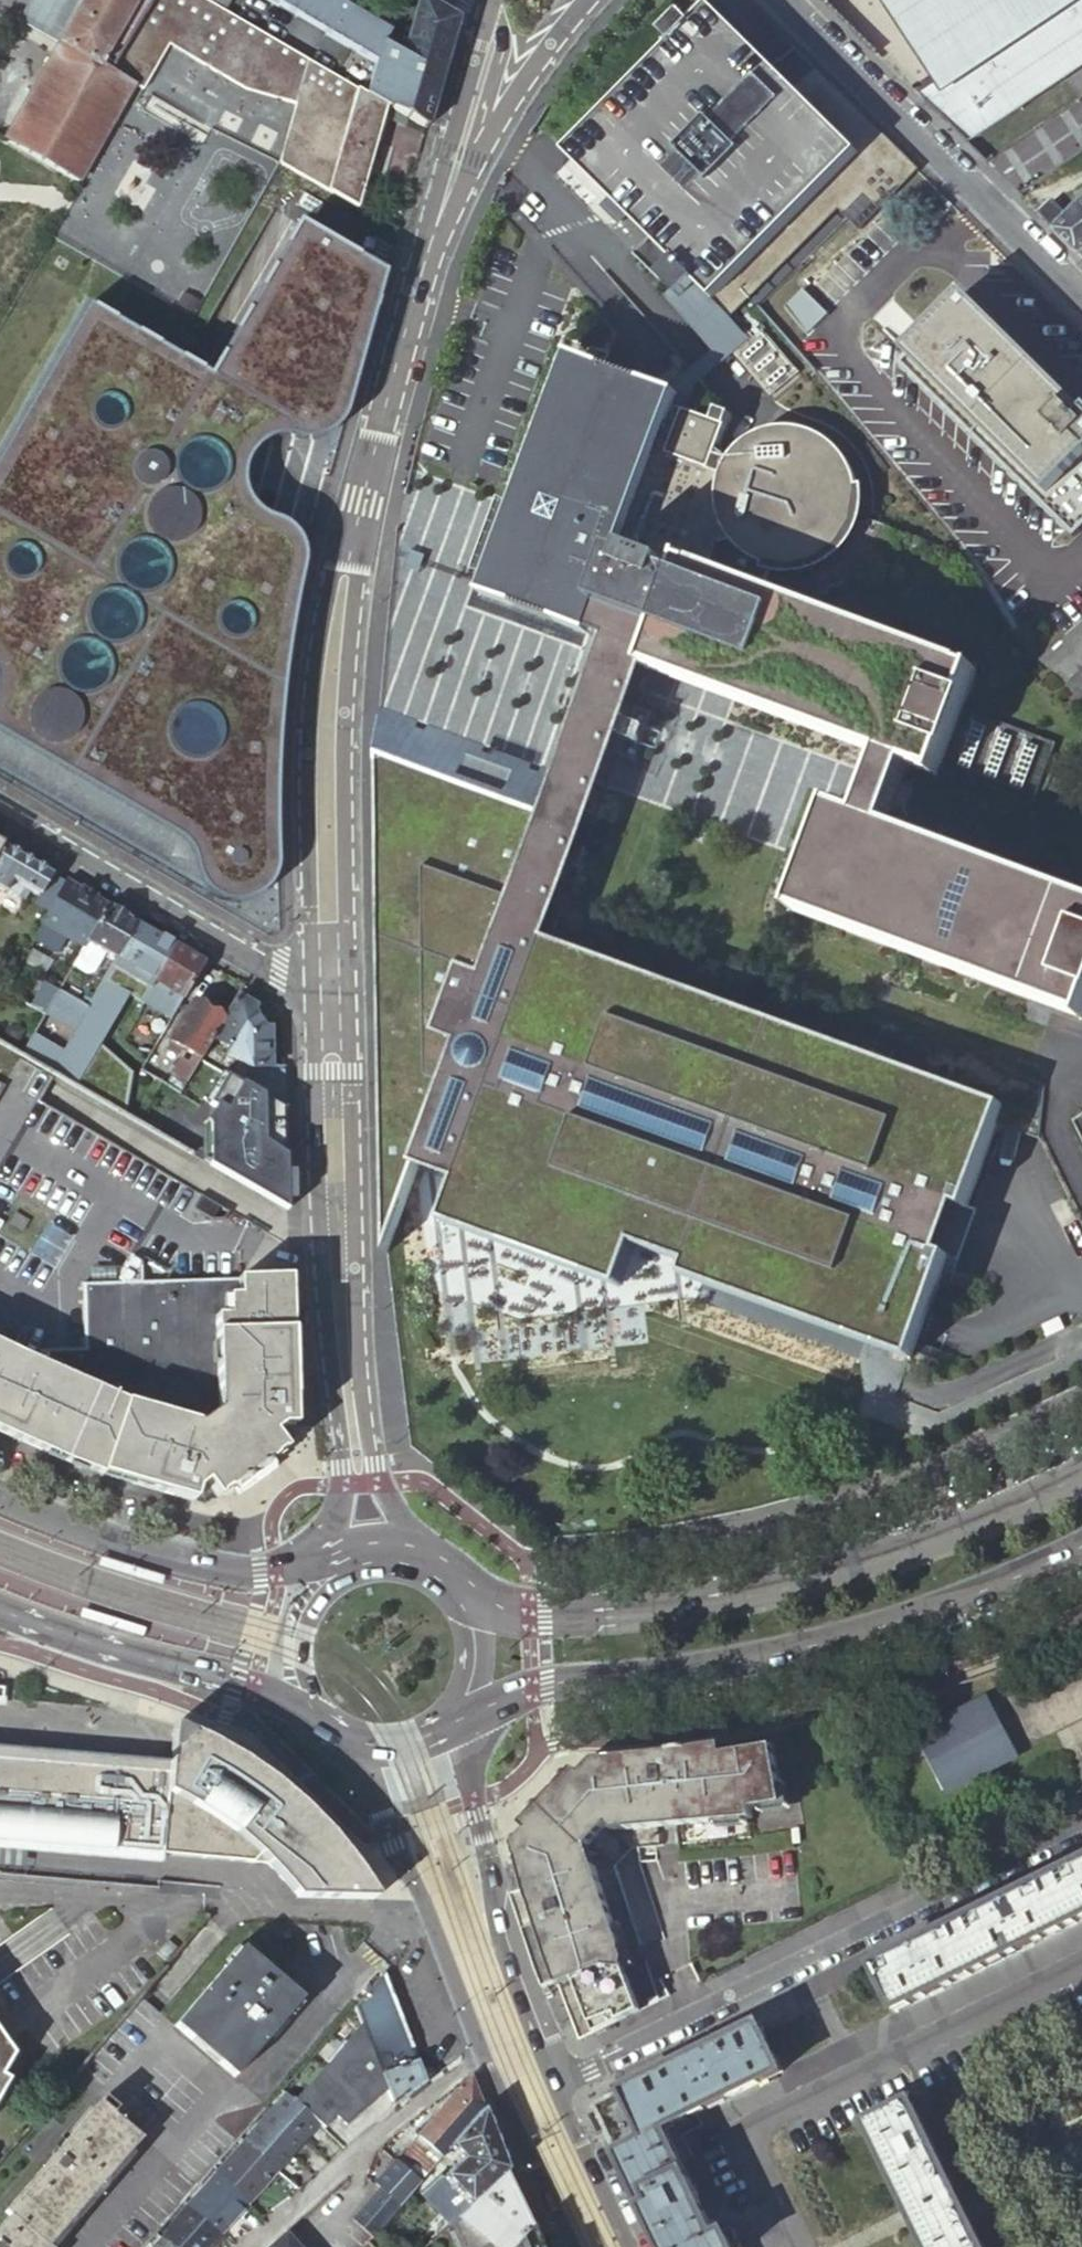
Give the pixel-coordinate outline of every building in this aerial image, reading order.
[(3,141),(79,185),(81,183),(79,182),(134,86),(109,72),(153,0),(84,0),(57,46),(3,141)] [(84,0),(30,0),(17,22),(57,46),(84,0)] [(109,72),(134,86),(142,90),(168,45),(245,91),(295,104),(278,165),(356,209),(371,154),(385,107),(377,103),(222,13),(200,0),(153,0),(109,72)] [(222,13),(230,0),(200,0),(222,13)] [(330,0),(262,0),(387,72),(394,48),(386,43),(390,35),(330,0)] [(456,22),(419,0),(409,0),(394,48),(387,72),(377,103),(385,107),(425,131),(441,73),(456,22)] [(933,78),(920,90),(918,88),(914,91),(922,99),(921,100),(966,144),(1021,108),(1017,101),(1061,72),(1053,59),(1081,40),(1081,0),(880,0),(933,78)] [(677,264),(660,281),(681,300),(697,284),(731,317),(838,209),(847,218),(859,230),(917,172),(814,69),(792,91),(770,70),(709,11),(693,27),(682,16),(663,36),(674,48),(566,156),(677,264)] [(1053,59),(1061,72),(1017,101),(1021,108),(1081,69),(1081,68),(1081,40),(1053,59)] [(814,69),(795,50),(781,63),(779,61),(770,70),(792,91),(814,69)] [(1037,215),(1079,257),(1081,255),(1081,203),(1076,208),(1067,216),(1051,201),(1037,215)] [(276,864),(277,747),(294,593),(299,569),(294,543),(264,524),(241,502),(243,462),(259,442),(286,435),(327,437),(342,421),(376,269),(303,227),(209,380),(201,374),(202,361),(100,302),(83,304),(87,311),(62,360),(52,355),(0,448),(0,775),(44,797),(216,896),(236,907),(258,905),(274,889),(276,864)] [(804,322),(830,291),(831,292),(849,272),(835,260),(791,310),(804,322)] [(963,294),(906,353),(907,355),(898,365),(1073,537),(1081,527),(1081,411),(963,294)] [(798,375),(763,332),(733,356),(769,399),(798,375)] [(573,359),(485,597),(587,635),(597,608),(660,632),(650,659),(646,667),(649,669),(881,755),(857,820),(830,810),(793,908),(1081,1016),(1081,903),(886,830),(911,765),(937,775),(974,676),(706,575),(716,546),(732,541),(736,554),(741,553),(747,564),(751,561),(761,570),(764,566),(767,568),(771,569),(775,570),(780,571),(784,572),(790,573),(796,572),(801,571),(803,571),(803,568),(818,567),(818,564),(831,560),(830,557),(842,550),(840,547),(851,538),(849,535),(858,526),(854,522),(857,517),(859,509),(859,502),(859,496),(858,487),(856,478),(854,471),(850,463),(848,457),(844,451),(841,448),(839,446),(834,448),(826,436),(822,439),(814,430),(809,434),(800,427),(796,431),(785,426),(783,430),(769,427),(768,433),(756,434),(756,437),(744,440),(745,443),(732,450),(734,454),(732,456),(729,459),(727,461),(717,453),(726,429),(672,409),(676,398),(573,359)] [(471,592),(392,562),(391,575),(387,622),(380,693),(379,706),(560,774),(608,643),(589,636),(584,650),(466,607),(471,592)] [(1042,662),(1081,704),(1081,625),(1042,662)] [(868,1057),(549,941),(649,669),(646,667),(650,659),(608,643),(560,774),(379,706),(378,714),(377,723),(373,776),(369,823),(369,833),(371,894),(372,942),(373,971),(377,1071),(378,1091),(381,1173),(385,1225),(386,1238),(388,1255),(419,1168),(458,1182),(443,1223),(619,1287),(635,1245),(687,1265),(683,1276),(911,1360),(948,1259),(967,1207),(997,1124),(1004,1107),(888,1065),(868,1057)] [(691,758),(679,761),(677,748),(653,754),(659,779),(681,774),(684,785),(696,782),(691,758)] [(65,882),(3,846),(0,850),(0,891),(6,894),(8,890),(25,900),(30,892),(39,897),(35,903),(48,911),(65,882)] [(85,943),(106,906),(65,882),(48,911),(42,923),(82,947),(85,943)] [(115,961),(136,924),(106,906),(85,943),(115,961)] [(175,947),(136,924),(115,961),(95,996),(88,1007),(67,994),(58,989),(58,990),(43,1013),(42,1017),(70,1034),(59,1053),(31,1036),(19,1056),(21,1057),(53,1076),(124,1117),(132,1073),(100,1044),(129,995),(143,1003),(145,999),(175,947)] [(173,1015),(204,963),(175,947),(145,999),(173,1015)] [(43,1013),(58,990),(43,982),(30,1006),(43,1013)] [(67,994),(88,1007),(95,996),(73,984),(67,994)] [(43,1013),(30,1006),(3,990),(0,988),(0,1045),(19,1056),(31,1036),(42,1017),(43,1013)] [(243,1084),(284,1108),(283,1067),(272,1068),(270,1029),(263,1029),(257,1019),(253,1012),(232,999),(220,1020),(223,1021),(212,1040),(227,1049),(225,1055),(238,1063),(251,1070),(243,1084)] [(201,1059),(212,1040),(223,1021),(220,1020),(201,1008),(199,1011),(190,1005),(169,1042),(171,1043),(169,1048),(178,1054),(181,1049),(192,1056),(187,1064),(180,1060),(172,1074),(173,1075),(187,1083),(201,1059)] [(230,1077),(243,1084),(251,1070),(238,1063),(230,1077)] [(210,1103),(227,1074),(222,1072),(205,1101),(210,1103)] [(284,1110),(284,1108),(243,1084),(230,1077),(227,1074),(210,1103),(216,1107),(206,1123),(210,1125),(209,1167),(287,1212),(286,1160),(284,1158),(282,1113),(283,1111),(284,1110)] [(166,1086),(180,1094),(187,1083),(173,1075),(166,1086)] [(223,1221),(228,1214),(200,1197),(191,1213),(211,1224),(223,1221)] [(977,1211),(967,1207),(948,1259),(959,1262),(977,1211)] [(3,1435),(22,1444),(47,1455),(60,1460),(73,1465),(91,1472),(107,1478),(125,1484),(140,1488),(164,1496),(187,1503),(201,1506),(213,1497),(215,1500),(217,1502),(223,1497),(232,1491),(236,1497),(254,1484),(272,1471),(268,1465),(277,1459),(284,1454),(282,1452),(282,1451),(280,1449),(294,1440),(293,1411),(289,1280),(237,1281),(142,1282),(142,1261),(132,1254),(115,1283),(81,1283),(83,1350),(38,1353),(33,1364),(0,1347),(0,1434),(3,1435)] [(1027,1733),(1081,1715),(1081,1660),(1010,1685),(1027,1733)] [(988,1700),(981,1703),(995,1730),(1001,1727),(988,1700)] [(995,1730),(981,1703),(914,1738),(944,1793),(1016,1756),(1001,1727),(995,1730)] [(372,1902),(374,1902),(375,1901),(376,1900),(375,1898),(373,1894),(365,1883),(354,1867),(343,1853),(328,1835),(317,1823),(306,1811),(299,1805),(295,1802),(286,1794),(279,1788),(270,1781),(264,1777),(250,1766),(245,1763),(242,1761),(236,1756),(233,1755),(224,1750),(210,1743),(195,1736),(193,1734),(186,1731),(181,1729),(178,1728),(173,1726),(172,1740),(170,1765),(163,1855),(268,1865),(284,1883),(298,1899),(335,1901),(372,1902)] [(722,1758),(719,1748),(693,1751),(668,1755),(642,1758),(619,1760),(599,1762),(592,1763),(578,1775),(575,1771),(524,1824),(530,1830),(517,1843),(527,1896),(531,1909),(537,1927),(545,1951),(548,1958),(554,1973),(558,1983),(559,1989),(581,2041),(640,2012),(624,1971),(625,1959),(590,1849),(609,1830),(613,1835),(753,1822),(751,1811),(783,1805),(771,1748),(722,1758)] [(163,1855),(170,1765),(0,1750),(0,1841),(163,1855)] [(163,1855),(0,1841),(0,1850),(162,1863),(163,1855)] [(997,1906),(908,1950),(873,1967),(875,1971),(896,2013),(917,2003),(1018,1954),(1081,1922),(1081,1864),(997,1906)] [(539,1976),(546,1994),(559,1989),(558,1983),(554,1973),(548,1958),(545,1951),(537,1927),(531,1909),(527,1896),(513,1901),(520,1924),(532,1957),(539,1976)] [(165,1960),(175,1948),(167,1941),(157,1953),(165,1960)] [(234,2077),(302,1998),(242,1947),(238,1952),(235,1949),(225,1961),(228,1963),(174,2027),(234,2077)] [(393,2108),(426,2083),(412,2048),(443,2036),(422,1986),(391,1997),(383,1974),(353,2008),(359,2024),(387,2092),(393,2108)] [(293,2100),(319,2125),(327,2131),(338,2119),(347,2128),(387,2092),(359,2024),(293,2100)] [(759,2024),(661,2073),(593,2106),(660,2246),(739,2246),(731,2230),(716,2237),(666,2131),(782,2073),(780,2070),(759,2024)] [(9,2060),(9,2050),(0,2038),(0,2075),(9,2060)] [(484,2109),(471,2076),(418,2138),(398,2161),(421,2181),(450,2148),(484,2109)] [(268,2113),(243,2143),(276,2172),(319,2125),(293,2100),(286,2094),(268,2113)] [(141,2139),(112,2115),(118,2109),(104,2097),(5,2212),(9,2216),(0,2227),(0,2246),(48,2246),(47,2246),(141,2139)] [(863,2123),(896,2191),(944,2168),(909,2100),(863,2123)] [(451,2224),(505,2173),(509,2169),(494,2132),(485,2108),(484,2109),(450,2148),(461,2161),(446,2174),(424,2198),(449,2225),(451,2224)] [(276,2172),(243,2143),(229,2159),(262,2189),(276,2172)] [(248,2204),(262,2189),(229,2159),(215,2175),(248,2204)] [(397,2160),(374,2184),(379,2189),(352,2221),(361,2229),(350,2241),(357,2246),(364,2246),(368,2242),(421,2181),(398,2161),(397,2160)] [(896,2191),(923,2245),(970,2222),(944,2168),(896,2191)] [(505,2173),(451,2224),(461,2246),(490,2246),(491,2246),(492,2246),(514,2246),(531,2227),(514,2192),(505,2173)] [(220,2235),(248,2204),(215,2175),(188,2207),(220,2235)] [(299,2246),(322,2246),(309,2233),(336,2211),(324,2198),(287,2233),(299,2246)] [(161,2238),(171,2246),(209,2246),(220,2235),(188,2207),(161,2238)] [(923,2245),(924,2246),(983,2246),(970,2222),(923,2245)] [(535,2235),(531,2227),(514,2246),(540,2246),(535,2235)] [(287,2233),(271,2246),(299,2246),(287,2233)] [(161,2238),(153,2246),(171,2246),(161,2238)]
